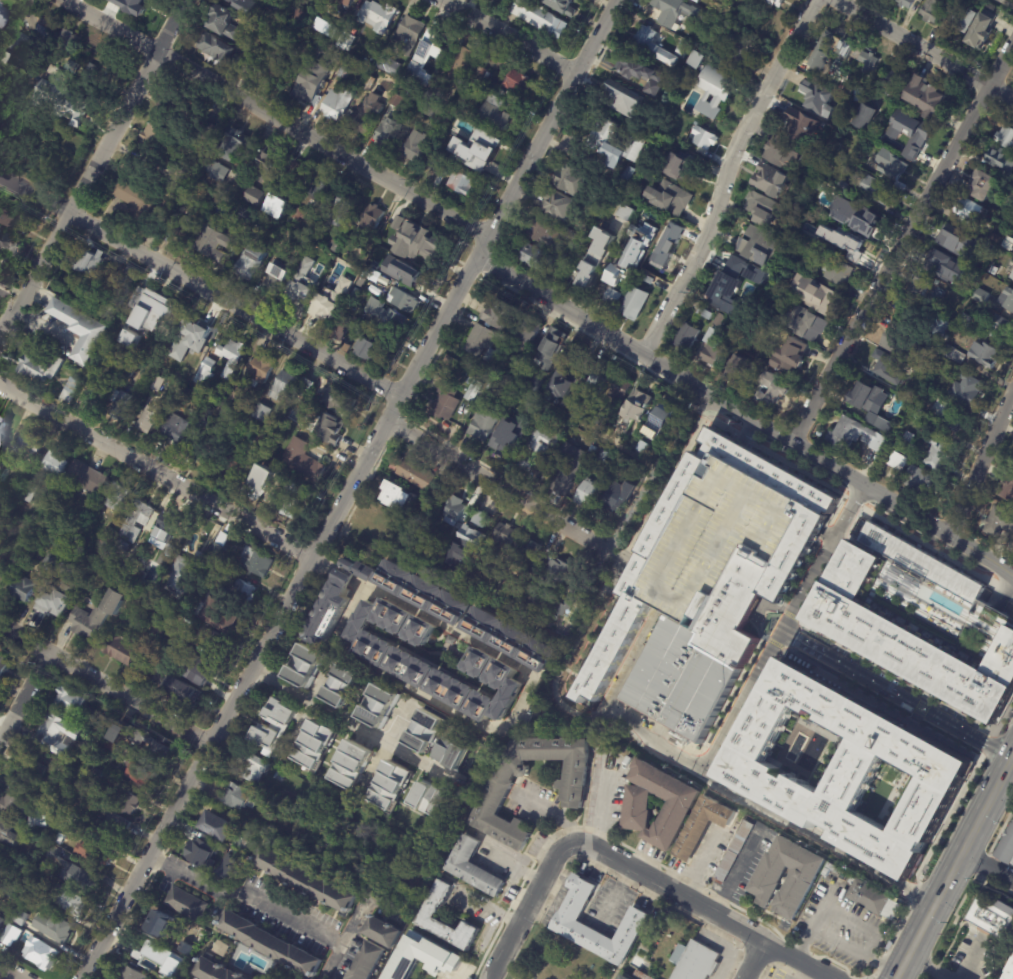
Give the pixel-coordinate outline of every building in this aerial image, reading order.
[(259,19),(226,0),(270,0),(276,0),(284,5),(279,13),(266,6),(259,19)] [(367,0),(372,2),(373,1),(385,7),(387,3),(397,8),(383,35),(373,30),(375,27),(364,22),(363,23),(357,20),(359,14),(358,13),(361,8),(362,9),(367,0)] [(506,13),(514,0),(521,0),(538,10),(539,8),(543,10),(542,12),(566,26),(557,42),(536,30),(506,13)] [(540,4),(542,0),(572,0),(569,5),(568,7),(575,10),(571,18),(564,15),(563,16),(540,4)] [(650,2),(651,0),(683,0),(691,4),(692,3),(708,13),(702,23),(694,18),(693,21),(687,18),(689,14),(682,10),(675,21),(680,24),(676,30),(657,18),(663,9),(650,2)] [(773,8),(759,0),(782,0),(782,1),(783,2),(778,9),(774,7),(773,8)] [(893,1),(894,0),(914,0),(908,10),(903,7),(902,9),(898,7),(899,5),(893,1)] [(918,16),(928,0),(942,0),(947,3),(932,28),(922,22),(924,19),(918,16)] [(3,30),(0,29),(0,2),(3,4),(1,7),(12,13),(3,30)] [(236,13),(231,22),(233,25),(243,31),(237,41),(227,35),(226,37),(209,27),(215,16),(214,15),(220,4),(230,10),(231,8),(233,10),(233,11),(236,13)] [(296,7),(303,10),(299,17),(292,13),(296,7)] [(975,14),(964,35),(960,32),(957,37),(945,31),(955,12),(965,17),(968,10),(975,14)] [(997,18),(991,29),(994,31),(982,53),(978,51),(977,51),(965,45),(981,14),(982,15),(984,10),(997,18)] [(322,28),(318,36),(311,32),(316,23),(317,23),(322,12),(328,15),(322,26),(323,26),(322,28)] [(408,16),(425,25),(408,58),(397,52),(402,44),(393,39),(407,15),(408,16)] [(648,25),(649,24),(652,25),(651,27),(657,30),(651,40),(676,55),(678,53),(674,51),(682,38),(692,44),(684,58),(679,55),(674,65),(647,50),(646,52),(630,44),(634,37),(633,37),(635,33),(636,33),(642,22),(648,25)] [(52,31),(35,63),(4,46),(13,29),(31,39),(39,24),(52,31)] [(432,27),(440,31),(440,32),(448,37),(445,43),(437,38),(434,44),(443,48),(438,57),(430,53),(423,68),(426,70),(425,71),(432,75),(431,76),(433,77),(427,87),(423,84),(422,86),(403,76),(409,65),(408,64),(429,25),(432,27)] [(73,32),(79,34),(70,52),(51,43),(56,34),(62,36),(66,28),(73,32)] [(236,56),(230,66),(198,48),(207,31),(240,49),(236,56)] [(344,31),(355,37),(348,51),(336,44),(343,31),(344,31)] [(832,34),(833,34),(832,36),(833,37),(828,45),(832,47),(818,72),(806,65),(824,32),(825,33),(827,31),(832,34)] [(264,35),(270,38),(267,43),(261,39),(264,35)] [(318,40),(326,45),(322,52),(313,47),(307,58),(295,51),(300,41),(299,41),(301,37),(302,38),(303,36),(316,44),(318,40)] [(845,41),(854,46),(846,59),(834,53),(841,40),(845,41)] [(461,46),(475,53),(464,72),(457,68),(452,79),(443,74),(459,45),(461,46)] [(708,55),(701,68),(689,62),(696,49),(708,55)] [(5,65),(0,62),(0,52),(1,50),(11,56),(5,65)] [(879,60),(871,78),(862,73),(866,65),(859,62),(864,52),(870,55),(871,53),(875,55),(874,57),(879,60)] [(382,55),(399,64),(395,73),(383,67),(380,72),(371,67),(378,53),(382,55)] [(662,85),(655,99),(642,92),(648,82),(642,79),(642,81),(633,76),(629,83),(626,82),(628,79),(623,77),(624,75),(616,71),(623,57),(633,62),(633,61),(639,63),(639,62),(664,75),(660,84),(662,85)] [(324,81),(312,103),(304,98),(303,101),(293,95),(312,59),(331,69),(324,81)] [(89,62),(102,69),(98,78),(84,71),(89,62)] [(350,66),(343,79),(336,75),(342,62),(350,66)] [(733,76),(729,82),(735,85),(726,101),(722,98),(718,106),(723,109),(717,119),(696,108),(702,97),(703,98),(707,90),(695,83),(700,74),(701,75),(708,62),(733,76)] [(47,70),(40,83),(29,77),(36,64),(47,70)] [(479,66),(484,69),(483,71),(488,73),(483,83),(468,75),(474,64),(479,66)] [(503,74),(505,70),(508,72),(509,68),(530,80),(522,96),(510,89),(509,91),(499,86),(504,78),(501,76),(503,74)] [(896,74),(900,76),(901,74),(908,78),(900,93),(884,85),(885,83),(882,82),(885,77),(888,78),(891,72),(896,74)] [(360,88),(367,75),(375,78),(368,92),(360,88)] [(920,76),(925,79),(923,83),(930,87),(932,85),(939,89),(938,92),(945,97),(943,100),(947,103),(941,113),(942,114),(936,124),(933,123),(932,124),(922,118),(925,112),(903,99),(917,75),(920,76)] [(50,82),(62,88),(63,86),(70,89),(69,91),(94,104),(81,129),(70,124),(72,120),(65,116),(64,118),(57,115),(58,112),(45,105),(44,107),(33,102),(44,79),(50,82)] [(826,90),(827,87),(834,92),(828,103),(829,103),(821,118),(801,107),(805,101),(803,100),(806,95),(798,91),(805,79),(825,91),(826,90)] [(442,88),(437,100),(425,95),(430,83),(442,88)] [(329,116),(318,111),(330,88),(337,92),(340,87),(352,94),(338,121),(329,116)] [(629,110),(609,99),(611,95),(610,95),(613,90),(613,91),(616,87),(636,98),(629,110)] [(395,107),(385,102),(390,92),(400,97),(395,107)] [(502,102),(504,103),(499,111),(504,114),(505,112),(511,116),(508,121),(510,122),(504,132),(486,122),(485,122),(478,118),(491,95),(502,102)] [(366,136),(347,125),(349,121),(345,119),(350,109),(354,111),(355,110),(358,111),(359,109),(357,108),(360,103),(362,104),(367,96),(385,106),(379,117),(370,112),(368,116),(374,120),(366,136)] [(420,111),(425,101),(436,107),(431,117),(420,111)] [(867,107),(876,112),(872,119),(877,122),(873,131),(867,128),(866,131),(852,123),(862,104),(867,107)] [(785,117),(790,108),(820,125),(815,134),(813,133),(806,147),(790,138),(791,136),(789,135),(790,132),(791,132),(792,131),(791,130),(794,125),(783,119),(785,117)] [(910,116),(911,116),(907,124),(928,136),(920,150),(884,129),(896,108),(910,116)] [(205,119),(217,125),(210,142),(198,137),(202,126),(190,121),(193,114),(205,119)] [(390,118),(401,125),(388,148),(371,138),(385,116),(390,118)] [(635,164),(621,157),(614,171),(604,166),(607,158),(584,147),(599,117),(617,126),(611,138),(625,145),(631,133),(646,141),(635,164)] [(141,134),(143,131),(146,132),(150,122),(176,134),(168,151),(140,137),(141,134)] [(718,140),(716,144),(712,142),(709,149),(693,140),(697,134),(693,131),(697,123),(720,136),(718,140)] [(1012,126),(1012,151),(1012,150),(1011,151),(992,141),(997,133),(1000,134),(1004,126),(1010,129),(1012,126)] [(239,131),(251,138),(242,153),(240,151),(233,164),(217,155),(233,127),(239,131)] [(413,129),(424,137),(421,141),(424,143),(421,147),(423,149),(420,154),(422,156),(417,164),(398,152),(405,141),(404,140),(407,136),(408,137),(413,129)] [(491,154),(491,155),(492,156),(487,165),(472,156),(471,158),(468,156),(473,146),(468,143),(474,133),(482,138),(481,140),(495,148),(491,154)] [(777,136),(789,143),(788,146),(796,150),(794,153),(799,155),(789,173),(761,158),(765,151),(763,150),(768,141),(770,142),(774,135),(777,136)] [(659,139),(668,144),(663,152),(654,147),(659,139)] [(834,142),(840,146),(837,152),(830,149),(834,142)] [(459,148),(457,151),(463,154),(460,160),(453,156),(450,162),(437,155),(442,145),(449,148),(450,146),(452,147),(454,143),(460,146),(459,148)] [(273,147),(287,155),(271,185),(265,181),(262,185),(251,179),(259,164),(256,163),(263,151),(264,152),(265,150),(266,150),(269,145),(273,147)] [(994,145),(1012,156),(1012,167),(1009,174),(985,161),(994,145)] [(905,172),(903,176),(900,174),(896,182),(877,171),(880,165),(875,162),(883,149),(897,157),(895,159),(908,166),(905,172)] [(685,156),(688,158),(683,168),(685,169),(681,177),(677,175),(677,176),(670,173),(679,153),(685,156)] [(230,169),(223,183),(199,171),(206,157),(230,169)] [(293,161),(297,163),(298,162),(307,167),(296,187),(289,184),(287,189),(280,185),(282,180),(280,179),(291,160),(293,161)] [(444,175),(436,171),(441,162),(450,167),(445,176),(444,175)] [(782,189),(776,200),(749,185),(755,174),(758,176),(760,172),(756,170),(760,163),(788,178),(782,189)] [(553,182),(560,167),(563,168),(565,164),(578,170),(577,173),(592,181),(582,202),(553,188),(555,185),(552,184),(553,182)] [(617,174),(621,176),(627,166),(634,171),(624,189),(612,182),(617,174)] [(454,170),(475,180),(466,197),(446,186),(454,170)] [(1001,187),(992,204),(986,200),(984,204),(964,192),(973,176),(975,178),(979,171),(997,181),(996,183),(1002,186),(1001,187)] [(324,175),(328,177),(327,179),(335,182),(325,201),(320,199),(318,203),(307,198),(309,193),(319,172),(324,175)] [(884,205),(858,191),(859,188),(851,184),(856,176),(865,181),(868,176),(894,191),(893,193),(894,194),(891,200),(890,200),(886,207),(884,205)] [(694,194),(686,207),(685,206),(679,216),(668,210),(667,211),(650,201),(650,200),(643,196),(650,184),(658,189),(664,177),(694,194)] [(155,205),(145,224),(129,215),(133,207),(113,196),(122,179),(158,199),(155,205)] [(839,181),(849,186),(845,193),(836,188),(839,181)] [(906,187),(903,192),(894,187),(897,182),(906,187)] [(266,194),(258,207),(244,199),(251,186),(266,194)] [(347,190),(355,195),(338,227),(325,220),(342,188),(347,190)] [(540,207),(550,190),(577,204),(565,225),(556,220),(556,221),(544,215),(545,214),(538,210),(540,207)] [(768,230),(755,224),(758,216),(756,215),(755,216),(742,210),(747,201),(745,200),(749,191),(780,205),(768,230)] [(270,194),(280,199),(281,198),(288,202),(284,209),(277,206),(273,214),(269,212),(267,216),(260,212),(270,194)] [(166,214),(159,210),(165,198),(178,205),(172,217),(166,214)] [(958,228),(954,226),(960,217),(952,213),(958,202),(961,204),(964,198),(982,208),(982,209),(985,211),(983,215),(979,213),(973,224),(970,223),(965,233),(958,228)] [(22,237),(0,225),(0,204),(1,204),(19,214),(20,212),(34,220),(27,234),(24,232),(22,237)] [(826,204),(837,209),(832,219),(821,214),(826,204)] [(376,205),(380,207),(379,209),(386,213),(371,238),(358,230),(360,227),(362,228),(365,222),(364,222),(366,220),(364,219),(372,205),(375,206),(375,205),(376,205)] [(875,227),(871,234),(850,222),(856,212),(853,211),(856,205),(880,218),(875,227)] [(629,222),(618,216),(623,206),(635,212),(629,222)] [(304,213),(301,220),(297,218),(295,221),(288,218),(294,207),(300,210),(300,211),(304,213)] [(245,209),(257,216),(252,226),(239,219),(245,209)] [(537,222),(559,234),(555,242),(559,244),(555,252),(526,236),(529,229),(528,228),(532,220),(536,222),(537,222)] [(196,227),(187,246),(179,241),(181,237),(174,234),(181,221),(188,225),(189,223),(196,227)] [(748,244),(747,243),(745,246),(734,239),(744,222),(771,237),(764,248),(754,242),(752,246),(748,244)] [(825,222),(838,228),(832,239),(819,233),(825,222)] [(391,225),(400,229),(388,249),(378,243),(389,223),(391,225)] [(209,225),(237,241),(233,250),(224,245),(220,250),(230,256),(225,264),(196,248),(205,233),(202,231),(206,224),(209,225)] [(256,239),(256,240),(248,236),(254,224),(262,228),(256,239)] [(640,228),(655,235),(651,243),(650,242),(630,281),(628,281),(628,282),(620,278),(614,289),(602,282),(611,265),(617,268),(632,239),(626,236),(631,226),(639,230),(640,228)] [(600,228),(607,232),(606,234),(614,238),(608,250),(610,251),(606,259),(604,258),(599,267),(598,267),(593,277),(596,278),(589,291),(578,285),(580,283),(573,279),(577,270),(584,274),(586,271),(582,269),(587,260),(584,259),(585,256),(588,258),(593,249),(593,250),(598,241),(593,238),(598,227),(600,228)] [(856,261),(833,248),(837,242),(838,242),(840,238),(838,237),(842,229),(866,244),(856,261)] [(436,252),(433,258),(409,247),(411,245),(409,244),(415,231),(443,244),(439,251),(437,250),(436,252)] [(570,233),(583,241),(580,246),(567,238),(570,233)] [(3,273),(0,271),(0,242),(5,234),(13,238),(11,241),(13,242),(13,241),(17,243),(16,244),(19,245),(18,247),(21,249),(18,253),(17,255),(16,254),(11,262),(10,261),(3,273)] [(991,234),(1001,239),(998,245),(988,240),(991,234)] [(1007,237),(1012,240),(1012,247),(1010,252),(1001,247),(1007,237)] [(286,244),(289,245),(283,257),(272,252),(278,239),(286,244)] [(329,249),(333,241),(338,244),(334,253),(329,250),(329,249)] [(521,242),(552,258),(553,255),(557,256),(551,268),(544,265),(540,272),(513,258),(521,242)] [(665,260),(655,255),(661,243),(672,249),(667,261),(665,260)] [(311,271),(301,266),(312,245),(320,250),(316,258),(318,259),(311,271)] [(105,256),(95,275),(83,269),(83,271),(74,266),(85,246),(98,253),(100,248),(105,251),(104,254),(105,255),(105,256)] [(234,273),(233,273),(245,251),(250,254),(255,246),(269,254),(263,264),(262,264),(251,283),(244,279),(243,281),(236,278),(238,275),(234,273)] [(945,273),(945,275),(925,263),(931,253),(933,254),(936,248),(954,258),(945,273)] [(418,271),(415,277),(422,281),(417,290),(399,280),(398,281),(378,270),(387,254),(418,271)] [(840,263),(853,270),(843,289),(822,278),(825,273),(821,271),(829,257),(840,263)] [(743,269),(739,277),(747,281),(741,294),(734,290),(730,298),(710,288),(721,268),(724,270),(725,268),(727,269),(733,259),(745,266),(743,269)] [(279,296),(263,287),(270,274),(267,272),(273,262),(289,271),(284,280),(287,282),(279,296)] [(766,272),(749,265),(744,277),(761,284),(766,272)] [(995,277),(988,273),(992,266),(999,270),(995,277)] [(549,269),(555,273),(550,283),(544,280),(549,269)] [(923,274),(933,279),(930,285),(932,286),(924,300),(909,292),(916,278),(919,279),(922,273),(923,274)] [(298,274),(313,282),(300,306),(293,302),(291,304),(284,300),(298,274)] [(653,280),(651,286),(638,279),(641,274),(653,280)] [(317,292),(309,311),(332,322),(351,281),(341,276),(331,299),(317,292)] [(354,284),(359,276),(365,279),(360,288),(354,284)] [(962,291),(966,282),(974,286),(969,296),(962,292),(962,291)] [(157,295),(158,295),(148,313),(144,311),(138,323),(126,316),(132,305),(129,303),(138,285),(146,289),(147,286),(152,289),(151,291),(157,295)] [(632,286),(649,296),(634,323),(617,313),(632,286)] [(402,292),(416,299),(415,301),(418,302),(412,315),(390,303),(394,297),(390,295),(394,287),(402,292)] [(1009,287),(1012,290),(1012,312),(998,302),(1004,293),(1005,294),(1009,287)] [(989,296),(983,306),(971,299),(977,288),(989,295),(989,296)] [(605,295),(609,289),(622,296),(615,308),(602,301),(605,295)] [(929,298),(933,290),(936,291),(938,289),(945,293),(939,303),(929,298)] [(832,301),(836,303),(829,316),(803,302),(808,293),(813,296),(815,292),(832,301)] [(76,359),(74,357),(86,335),(75,329),(77,326),(49,311),(57,296),(111,326),(89,366),(76,359)] [(401,326),(394,337),(377,328),(382,320),(362,309),(369,296),(382,304),(379,308),(386,311),(388,308),(405,318),(401,326)] [(481,317),(493,297),(515,310),(503,330),(481,317)] [(173,307),(175,308),(170,316),(183,323),(173,339),(151,325),(165,302),(173,307)] [(702,309),(712,315),(708,321),(696,314),(700,307),(702,309)] [(915,313),(930,321),(921,339),(903,330),(905,325),(893,318),(896,311),(908,318),(912,311),(915,313)] [(717,314),(727,319),(721,330),(712,325),(717,314)] [(963,315),(972,320),(967,329),(958,324),(963,315)] [(999,341),(987,335),(991,327),(990,326),(995,315),(1012,324),(1002,343),(999,341)] [(538,321),(542,323),(532,344),(530,343),(526,350),(514,344),(526,318),(533,322),(534,320),(538,321)] [(953,325),(948,335),(950,336),(948,341),(944,340),(942,345),(929,339),(939,318),(953,325)] [(187,320),(200,327),(201,324),(210,329),(196,356),(180,347),(184,339),(179,337),(187,320)] [(341,343),(329,336),(337,323),(339,324),(341,320),(348,324),(346,328),(349,329),(341,343)] [(823,339),(822,340),(799,328),(802,321),(809,325),(811,320),(828,328),(823,339)] [(472,329),(475,323),(491,331),(490,332),(497,336),(491,348),(488,346),(486,349),(483,348),(478,357),(463,349),(467,341),(466,341),(472,329)] [(683,351),(671,344),(684,323),(699,332),(686,353),(683,351)] [(551,326),(565,334),(560,345),(561,345),(546,372),(537,366),(540,360),(533,356),(538,349),(536,348),(544,335),(545,335),(550,326),(551,326)] [(713,368),(698,360),(706,345),(702,343),(710,329),(724,337),(721,343),(729,347),(721,361),(718,359),(713,368)] [(121,331),(158,351),(152,362),(115,342),(121,331)] [(900,338),(928,353),(921,366),(879,344),(886,331),(900,338)] [(383,357),(381,361),(371,356),(369,358),(367,357),(367,359),(353,351),(355,348),(353,347),(360,335),(387,350),(383,357)] [(809,346),(802,360),(804,361),(794,379),(775,368),(779,361),(774,358),(779,350),(782,352),(791,336),(809,346)] [(239,342),(239,343),(241,340),(249,345),(230,379),(222,375),(231,359),(225,356),(224,357),(215,353),(220,344),(226,347),(230,341),(231,342),(232,339),(239,342)] [(985,363),(968,354),(976,340),(983,343),(985,341),(999,348),(996,354),(998,355),(992,366),(985,363)] [(946,345),(965,357),(959,366),(940,354),(946,345)] [(65,358),(54,378),(48,375),(44,382),(30,375),(29,376),(17,370),(27,352),(39,359),(45,347),(65,358)] [(482,359),(489,347),(496,352),(490,363),(482,359)] [(902,364),(899,369),(906,373),(898,388),(872,373),(878,362),(872,358),(877,349),(902,364)] [(277,362),(264,384),(245,373),(255,355),(262,359),(265,354),(277,362)] [(216,362),(211,371),(209,370),(204,380),(203,380),(201,385),(195,382),(198,377),(196,376),(207,356),(217,361),(216,362)] [(514,357),(522,362),(516,371),(508,367),(514,357)] [(608,364),(609,365),(607,368),(612,371),(597,395),(582,387),(596,363),(600,365),(602,361),(608,364)] [(135,368),(129,379),(122,375),(127,365),(135,368)] [(568,375),(575,379),(573,382),(571,381),(562,397),(558,395),(556,399),(553,397),(550,402),(540,396),(557,368),(564,372),(562,375),(566,377),(568,375)] [(964,371),(982,380),(978,389),(980,390),(974,401),(950,388),(955,379),(961,382),(964,377),(960,376),(963,370),(964,371)] [(283,371),(297,378),(288,395),(282,391),(276,402),(268,397),(273,387),(274,387),(283,371)] [(776,400),(774,404),(773,403),(768,411),(760,407),(761,405),(752,400),(757,392),(764,397),(768,390),(764,387),(762,392),(759,390),(761,386),(756,382),(762,371),(775,379),(772,384),(785,391),(780,400),(777,398),(776,400)] [(534,378),(541,381),(536,392),(525,386),(530,375),(534,378)] [(625,378),(632,383),(621,402),(608,394),(619,375),(625,378)] [(70,403),(60,398),(71,376),(81,381),(70,403)] [(158,392),(152,388),(158,378),(160,379),(162,376),(166,378),(158,392)] [(306,379),(312,382),(308,392),(297,387),(302,377),(306,379)] [(471,402),(463,397),(473,378),(482,383),(471,402)] [(87,400),(84,398),(92,381),(106,388),(98,405),(87,400)] [(443,384),(456,391),(453,397),(459,401),(448,421),(441,417),(440,419),(430,414),(431,411),(430,411),(439,394),(437,392),(442,383),(443,384)] [(885,394),(882,393),(870,416),(845,402),(850,393),(853,395),(859,383),(869,389),(871,385),(883,391),(884,390),(887,392),(886,395),(885,394)] [(340,389),(345,392),(344,393),(354,399),(348,412),(344,411),(343,413),(335,409),(334,412),(323,406),(324,403),(319,401),(328,385),(331,386),(332,384),(340,389)] [(240,388),(243,389),(240,394),(245,397),(241,404),(229,397),(235,385),(240,388)] [(187,394),(182,391),(184,386),(190,389),(187,394)] [(645,395),(651,398),(637,420),(630,416),(629,418),(630,419),(627,423),(623,421),(625,417),(619,413),(634,388),(645,395)] [(115,419),(107,415),(121,389),(136,397),(123,423),(115,419)] [(516,397),(522,401),(519,405),(513,401),(516,397)] [(965,424),(962,428),(961,428),(957,435),(930,420),(933,414),(926,411),(934,397),(950,405),(947,410),(967,420),(965,424)] [(669,402),(676,405),(660,432),(656,430),(652,437),(643,432),(647,425),(650,420),(648,419),(656,404),(658,405),(663,398),(669,402)] [(565,403),(561,409),(555,406),(559,400),(565,403)] [(503,411),(485,444),(466,434),(474,420),(473,420),(483,401),(503,411)] [(264,406),(271,410),(264,423),(251,416),(258,402),(264,406)] [(913,407),(924,413),(919,422),(908,415),(913,407)] [(148,410),(160,417),(155,425),(153,424),(149,431),(140,427),(139,429),(135,427),(145,408),(148,410)] [(199,435),(192,431),(198,419),(199,419),(204,408),(211,412),(207,419),(209,420),(201,436),(199,435)] [(190,422),(191,423),(180,442),(168,435),(164,442),(157,438),(172,412),(190,422)] [(342,427),(338,434),(341,436),(335,447),(310,434),(322,412),(337,420),(338,418),(344,422),(342,427)] [(598,426),(592,422),(598,413),(604,417),(599,426),(598,426)] [(879,455),(868,449),(869,447),(860,442),(863,437),(857,433),(846,453),(824,441),(829,432),(833,434),(842,416),(888,441),(881,456),(879,455)] [(1,443),(0,442),(0,418),(10,423),(6,431),(7,431),(1,443)] [(874,424),(878,418),(893,426),(888,435),(873,427),(874,424)] [(250,419),(258,422),(255,429),(247,425),(250,419)] [(762,594),(779,604),(840,496),(741,441),(709,423),(615,593),(625,598),(571,695),(593,707),(650,604),(634,595),(713,452),(799,499),(796,504),(801,506),(798,512),(802,514),(775,562),(759,592),(762,594)] [(510,458),(497,450),(499,446),(494,444),(505,424),(517,430),(515,433),(521,436),(510,458)] [(272,431),(265,445),(254,439),(261,425),(272,431)] [(552,449),(548,456),(540,452),(528,472),(514,464),(536,425),(559,438),(552,449)] [(43,443),(38,453),(36,452),(32,460),(13,450),(24,430),(34,436),(33,437),(43,443)] [(948,460),(941,474),(922,465),(931,447),(921,441),(926,432),(955,447),(948,460)] [(906,433),(917,439),(911,449),(900,443),(906,433)] [(309,447),(304,456),(325,468),(316,484),(279,462),(293,437),(309,446),(309,447)] [(197,438),(213,448),(206,460),(200,457),(197,461),(186,455),(196,438),(197,438)] [(638,440),(648,446),(642,455),(633,449),(638,440)] [(565,497),(549,488),(557,474),(558,475),(565,461),(556,457),(564,442),(586,454),(571,482),(573,483),(565,498),(565,497)] [(62,451),(66,454),(64,458),(70,461),(62,477),(42,467),(52,446),(62,451)] [(599,450),(607,454),(601,465),(594,461),(599,450)] [(713,452),(634,595),(650,604),(657,608),(668,614),(697,630),(744,546),(747,548),(749,543),(765,552),(763,555),(775,562),(802,514),(798,512),(801,506),(796,504),(799,499),(713,452)] [(899,473),(885,464),(886,463),(882,460),(886,454),(890,456),(892,452),(911,464),(908,469),(904,467),(900,474),(899,473)] [(247,466),(245,471),(241,468),(236,476),(239,478),(236,483),(219,474),(222,469),(226,471),(228,467),(224,465),(228,456),(247,466)] [(618,456),(623,459),(618,468),(613,465),(618,456)] [(88,465),(109,476),(99,496),(65,478),(76,458),(88,465)] [(414,465),(435,478),(426,493),(395,474),(404,459),(414,465)] [(3,481),(0,479),(0,460),(8,464),(7,466),(10,468),(3,481)] [(269,489),(268,491),(253,482),(265,461),(280,470),(269,489)] [(622,469),(626,462),(633,466),(629,474),(622,469)] [(936,486),(929,500),(901,484),(911,466),(923,472),(922,473),(939,482),(936,486)] [(1010,471),(1012,473),(1012,504),(999,497),(1005,486),(1003,485),(1010,471)] [(589,505),(582,501),(580,506),(573,502),(576,497),(575,496),(583,481),(585,481),(586,478),(593,481),(591,485),(598,488),(589,505)] [(382,502),(383,501),(379,499),(384,490),(380,488),(386,479),(403,488),(402,490),(410,495),(411,494),(416,497),(412,504),(406,501),(400,512),(382,502)] [(124,485),(132,490),(121,511),(104,502),(115,481),(124,485)] [(300,509),(294,520),(275,509),(290,481),(304,489),(298,500),(301,502),(298,507),(300,508),(300,509)] [(29,483),(31,484),(32,483),(37,486),(36,487),(38,488),(30,502),(22,498),(29,483)] [(626,498),(617,513),(600,503),(609,487),(626,498)] [(463,509),(454,526),(445,521),(447,517),(443,515),(446,508),(445,507),(450,498),(452,499),(454,495),(463,499),(460,504),(465,506),(463,509)] [(148,503),(158,509),(141,536),(139,535),(133,543),(118,534),(140,498),(148,503)] [(994,507),(1012,516),(1012,550),(1007,547),(1006,546),(1011,534),(1002,530),(997,541),(983,534),(986,526),(983,525),(985,520),(988,521),(994,507)] [(181,518),(168,543),(152,535),(165,510),(168,511),(169,510),(172,511),(171,512),(176,515),(175,515),(181,518)] [(477,510),(489,517),(482,528),(470,521),(476,510),(477,510)] [(994,724),(1012,690),(1012,616),(1012,618),(995,608),(978,598),(985,585),(862,516),(843,550),(805,618),(994,724)] [(462,524),(484,536),(474,554),(476,555),(461,582),(454,578),(456,575),(442,567),(445,563),(440,560),(449,544),(452,546),(454,541),(453,540),(462,523),(462,524)] [(508,525),(511,526),(509,529),(516,533),(505,553),(488,543),(499,523),(505,526),(506,524),(508,525)] [(106,527),(116,532),(111,542),(101,536),(106,527)] [(121,538),(132,544),(128,552),(117,546),(121,538)] [(539,546),(541,547),(538,552),(540,554),(529,574),(527,573),(525,577),(515,571),(517,567),(513,565),(528,540),(539,546)] [(223,546),(228,548),(222,559),(210,552),(215,542),(223,546)] [(668,614),(620,699),(701,744),(760,637),(743,629),(762,594),(759,592),(775,562),(763,555),(765,552),(749,543),(747,548),(744,546),(697,630),(668,614)] [(270,569),(266,578),(240,564),(243,558),(242,557),(248,545),(275,560),(270,569)] [(200,551),(206,555),(181,600),(171,594),(173,592),(165,588),(172,577),(166,574),(169,569),(157,562),(162,552),(174,559),(178,553),(192,562),(198,550),(200,551)] [(55,563),(50,572),(40,567),(49,551),(59,557),(55,563)] [(359,563),(360,562),(376,571),(370,582),(357,575),(358,574),(355,573),(352,579),(343,597),(348,600),(343,609),(342,608),(321,648),(303,639),(304,636),(303,636),(306,630),(308,631),(310,627),(308,626),(312,619),(313,620),(315,617),(313,617),(317,610),(318,611),(319,609),(318,608),(322,600),(324,601),(325,598),(324,597),(332,582),(332,583),(335,578),(334,578),(338,571),(339,569),(341,570),(343,566),(342,565),(346,558),(348,560),(350,557),(355,560),(355,561),(359,563)] [(431,559),(438,562),(436,567),(429,563),(431,559)] [(557,559),(566,564),(565,567),(569,570),(561,584),(553,579),(551,583),(542,578),(549,566),(547,565),(550,560),(552,561),(552,560),(555,562),(557,559)] [(459,624),(457,628),(372,583),(377,573),(379,574),(386,561),(388,562),(388,561),(413,574),(412,575),(416,577),(416,576),(441,589),(440,591),(444,593),(445,591),(471,605),(465,616),(464,615),(459,624)] [(497,579),(491,576),(496,567),(502,570),(497,579)] [(77,590),(67,585),(74,570),(85,575),(77,590)] [(582,573),(593,579),(582,599),(575,595),(566,610),(563,608),(559,617),(549,612),(554,602),(560,605),(570,586),(571,587),(580,572),(582,573)] [(26,576),(38,583),(27,602),(20,598),(19,600),(9,594),(15,585),(12,583),(16,575),(24,579),(26,576)] [(251,585),(256,588),(253,592),(256,594),(251,603),(232,592),(236,583),(235,582),(237,579),(239,579),(251,585)] [(524,598),(534,580),(539,583),(535,591),(540,593),(532,610),(527,607),(530,601),(524,598)] [(521,581),(527,585),(520,594),(514,590),(515,588),(513,587),(517,581),(519,582),(521,581)] [(117,615),(110,611),(99,631),(96,630),(92,638),(85,635),(84,637),(71,630),(74,624),(69,621),(77,606),(89,613),(88,615),(91,616),(97,606),(102,609),(115,587),(128,595),(117,615)] [(50,595),(63,602),(53,619),(46,615),(45,617),(40,614),(41,612),(34,608),(44,591),(50,595)] [(228,602),(222,612),(237,621),(230,633),(201,616),(214,594),(228,602)] [(434,627),(423,646),(421,645),(420,648),(412,644),(414,641),(412,640),(410,643),(403,639),(405,636),(400,633),(398,636),(391,632),(392,629),(390,628),(389,631),(382,627),(383,625),(380,624),(379,625),(373,622),(373,620),(371,619),(364,632),(365,632),(367,630),(374,634),(373,636),(375,638),(376,635),(383,639),(383,641),(385,643),(386,641),(393,645),(392,646),(397,649),(398,647),(405,652),(404,653),(406,654),(407,653),(414,657),(413,658),(415,660),(416,658),(424,662),(423,663),(425,665),(426,663),(433,667),(432,669),(436,671),(437,669),(445,674),(444,675),(446,676),(447,674),(455,679),(454,680),(456,681),(457,680),(464,684),(463,685),(465,686),(466,685),(473,689),(472,691),(477,693),(478,692),(485,695),(484,697),(486,698),(487,696),(495,701),(494,702),(496,703),(503,691),(500,690),(499,692),(492,688),(493,686),(491,685),(490,687),(483,683),(484,681),(478,678),(477,679),(470,675),(471,673),(469,672),(468,674),(461,671),(462,669),(460,667),(472,647),(513,670),(508,678),(521,685),(514,699),(515,700),(510,710),(508,709),(501,723),(489,716),(484,725),(354,652),(358,645),(346,638),(353,625),(352,624),(357,614),(358,614),(366,601),(377,607),(382,598),(434,627)] [(458,630),(463,620),(465,621),(472,608),(474,609),(474,608),(499,621),(498,622),(501,624),(502,623),(527,636),(526,638),(530,640),(530,638),(556,652),(551,662),(549,661),(542,675),(458,630)] [(161,637),(150,631),(157,618),(168,623),(161,637)] [(175,625),(184,630),(179,640),(170,635),(175,625)] [(114,657),(102,651),(113,631),(126,638),(124,640),(140,649),(131,666),(114,657)] [(198,645),(203,636),(221,645),(216,654),(198,645)] [(450,641),(447,646),(441,641),(445,636),(451,640),(450,641)] [(324,653),(306,687),(284,675),(291,663),(292,664),(298,653),(297,652),(302,642),(324,653)] [(167,662),(165,666),(152,658),(161,643),(174,651),(167,662)] [(2,679),(0,682),(0,654),(1,654),(7,657),(5,661),(10,663),(9,665),(10,665),(7,671),(6,671),(4,673),(5,674),(3,678),(2,677),(1,679),(2,679)] [(208,685),(187,673),(192,663),(194,664),(198,656),(218,667),(208,685)] [(784,656),(974,762),(909,879),(833,838),(838,829),(821,820),(817,828),(719,774),(784,656)] [(324,696),(330,684),(332,685),(338,674),(336,673),(341,662),(362,672),(357,684),(362,686),(356,698),(351,695),(345,706),(324,696)] [(198,701),(197,701),(199,702),(193,712),(172,699),(174,696),(159,687),(168,671),(199,690),(203,692),(198,701)] [(399,694),(381,727),(359,715),(365,704),(366,705),(373,694),(371,693),(377,682),(399,694)] [(64,686),(88,699),(78,717),(54,704),(54,703),(53,703),(55,699),(56,700),(59,694),(57,692),(61,686),(63,687),(64,686)] [(296,713),(289,725),(292,727),(276,754),(249,739),(256,726),(260,728),(262,723),(272,728),(274,724),(266,719),(266,717),(264,715),(274,697),(283,703),(283,704),(296,712),(296,713)] [(444,720),(427,752),(405,740),(412,728),(418,718),(417,717),(423,706),(445,718),(444,720)] [(78,740),(69,736),(65,743),(74,748),(67,760),(34,740),(50,711),(83,730),(78,740)] [(118,719),(122,721),(121,723),(131,729),(122,744),(97,729),(107,712),(118,719)] [(311,719),(338,734),(322,762),(318,760),(313,770),(292,758),(307,730),(305,729),(311,719)] [(141,731),(173,749),(165,763),(146,753),(151,744),(143,739),(140,746),(128,739),(135,728),(141,731)] [(469,748),(458,770),(447,764),(448,762),(436,756),(444,741),(445,742),(449,735),(460,741),(458,743),(469,748)] [(585,740),(587,740),(587,763),(588,763),(588,768),(586,768),(585,789),(586,789),(585,803),(582,803),(581,809),(564,809),(564,803),(562,802),(562,791),(556,790),(557,780),(564,781),(565,761),(525,760),(525,766),(527,766),(527,767),(530,767),(530,777),(518,778),(518,777),(516,777),(516,773),(510,783),(512,784),(496,816),(513,825),(516,818),(525,823),(521,829),(531,835),(521,853),(467,824),(511,741),(521,741),(521,740),(528,740),(528,738),(544,739),(543,740),(562,740),(562,738),(574,739),(585,740)] [(107,739),(119,745),(115,752),(104,746),(107,739)] [(350,739),(373,751),(367,762),(365,761),(359,772),(364,775),(355,791),(331,777),(337,766),(336,766),(338,761),(337,761),(349,739),(350,739)] [(241,776),(243,772),(240,770),(244,763),(238,760),(244,749),(272,764),(267,773),(265,773),(258,785),(241,776)] [(50,768),(44,778),(35,773),(27,789),(11,780),(25,754),(50,768)] [(640,761),(699,793),(666,853),(638,838),(642,832),(620,829),(626,785),(639,787),(626,780),(631,769),(630,768),(635,758),(640,761)] [(149,769),(159,775),(151,790),(125,775),(134,761),(149,769)] [(412,773),(398,804),(393,802),(388,812),(367,801),(386,761),(412,773)] [(58,777),(63,766),(75,773),(67,788),(55,782),(58,777)] [(279,771),(287,775),(283,783),(275,778),(279,771)] [(219,800),(222,795),(224,796),(232,781),(261,797),(255,809),(249,806),(246,810),(244,808),(243,810),(236,806),(235,808),(219,800)] [(439,788),(438,790),(449,796),(437,819),(428,814),(428,815),(421,811),(422,810),(409,803),(420,782),(424,784),(425,781),(439,788)] [(126,790),(142,798),(139,805),(140,805),(137,811),(136,810),(133,815),(126,812),(125,814),(117,810),(123,800),(118,798),(123,788),(126,790)] [(15,819),(0,810),(0,801),(3,796),(7,798),(10,793),(15,796),(30,804),(25,813),(20,810),(15,819)] [(713,822),(690,864),(673,855),(705,796),(737,814),(728,831),(713,822)] [(240,825),(230,843),(203,828),(212,810),(240,825)] [(49,827),(32,827),(33,811),(50,811),(50,815),(51,815),(51,819),(50,819),(50,820),(51,820),(51,826),(50,826),(50,827),(49,827)] [(132,823),(122,842),(94,826),(98,820),(103,822),(104,821),(106,822),(112,812),(132,823)] [(15,847),(0,840),(0,816),(4,818),(3,820),(15,826),(12,832),(20,836),(15,847)] [(65,819),(77,825),(70,837),(59,831),(65,819)] [(1012,819),(1012,867),(992,856),(1003,836),(1002,836),(1006,829),(1012,819)] [(753,826),(722,885),(712,880),(744,820),(753,826)] [(242,826),(245,821),(256,826),(253,831),(242,826)] [(470,839),(478,843),(467,863),(503,882),(495,898),(442,870),(461,834),(470,839)] [(792,922),(771,911),(774,907),(771,906),(779,892),(780,892),(791,870),(786,867),(778,883),(778,884),(765,910),(754,904),(757,897),(746,891),(766,853),(768,854),(778,835),(825,860),(792,922)] [(187,858),(191,850),(189,849),(196,837),(199,839),(198,841),(206,845),(211,837),(214,839),(209,847),(221,853),(212,871),(187,858)] [(110,862),(107,867),(104,865),(101,869),(73,853),(79,843),(83,845),(86,839),(110,853),(108,857),(112,859),(110,862)] [(255,844),(251,853),(244,849),(249,840),(255,844)] [(62,852),(59,857),(73,864),(76,859),(99,872),(96,877),(97,878),(94,883),(98,885),(94,892),(90,890),(88,894),(59,878),(64,868),(44,856),(51,844),(63,851),(62,852)] [(288,861),(287,862),(323,882),(324,880),(353,897),(347,908),(348,909),(343,918),(337,915),(338,912),(316,900),(316,901),(290,886),(289,887),(248,864),(259,845),(288,861)] [(27,853),(39,860),(36,866),(23,858),(27,853)] [(19,866),(22,862),(34,868),(30,876),(18,869),(19,866)] [(648,916),(620,969),(548,929),(557,913),(559,913),(571,890),(565,887),(573,873),(582,879),(582,880),(595,887),(576,922),(613,942),(631,907),(648,916)] [(893,922),(881,916),(881,917),(845,898),(852,885),(848,883),(851,878),(855,880),(856,879),(858,880),(859,878),(873,886),(872,887),(903,903),(893,922)] [(442,882),(452,888),(442,906),(440,905),(433,919),(459,933),(464,923),(479,931),(467,953),(415,925),(438,880),(442,882)] [(30,882),(41,888),(35,900),(23,893),(30,882)] [(6,893),(0,890),(0,884),(9,888),(6,893)] [(81,915),(80,918),(55,905),(55,902),(48,898),(55,884),(88,901),(81,915)] [(175,885),(210,905),(200,923),(165,904),(175,885)] [(10,888),(18,892),(13,900),(6,895),(10,888)] [(981,891),(1012,908),(1012,929),(1006,941),(966,919),(981,891)] [(25,922),(21,927),(9,920),(16,908),(28,916),(25,922)] [(153,937),(158,929),(151,925),(152,923),(147,920),(153,910),(157,912),(160,908),(184,922),(175,938),(167,934),(163,943),(153,937)] [(296,944),(325,961),(315,978),(299,970),(298,971),(220,928),(230,909),(260,925),(259,927),(294,946),(296,944)] [(71,929),(69,933),(70,935),(64,946),(30,927),(38,914),(49,921),(53,914),(73,926),(71,929)] [(370,916),(398,932),(389,950),(359,933),(368,916),(370,916)] [(18,928),(21,930),(13,943),(0,936),(8,923),(18,928)] [(420,959),(410,978),(384,978),(408,935),(410,936),(413,930),(424,936),(424,937),(464,958),(462,961),(456,973),(451,971),(450,974),(441,969),(439,973),(441,974),(439,978),(430,973),(431,971),(428,969),(430,965),(420,959)] [(57,962),(52,970),(49,969),(47,972),(38,966),(38,965),(23,956),(28,947),(25,946),(31,936),(61,953),(57,960),(58,960),(57,962)] [(150,940),(161,946),(161,947),(163,948),(161,954),(158,952),(157,953),(146,947),(150,940)] [(172,940),(180,944),(177,949),(169,946),(172,940)] [(229,951),(225,958),(213,951),(219,940),(231,947),(229,951)] [(711,976),(709,978),(674,978),(681,966),(672,961),(681,944),(689,949),(694,940),(695,941),(722,956),(718,963),(721,965),(714,977),(711,976)] [(385,951),(369,978),(346,978),(367,941),(385,951)] [(889,941),(893,943),(889,950),(885,948),(889,941)] [(246,978),(248,978),(204,978),(195,974),(201,962),(200,962),(202,958),(203,959),(205,957),(221,965),(222,964),(228,967),(227,969),(233,972),(233,971),(241,975),(241,973),(247,976),(246,978)] [(185,969),(180,978),(167,978),(174,964),(185,969)] [(150,977),(149,978),(122,978),(124,976),(121,974),(124,970),(126,971),(129,966),(139,972),(150,977)] [(648,978),(650,978),(636,978),(632,977),(636,971),(648,978)]
